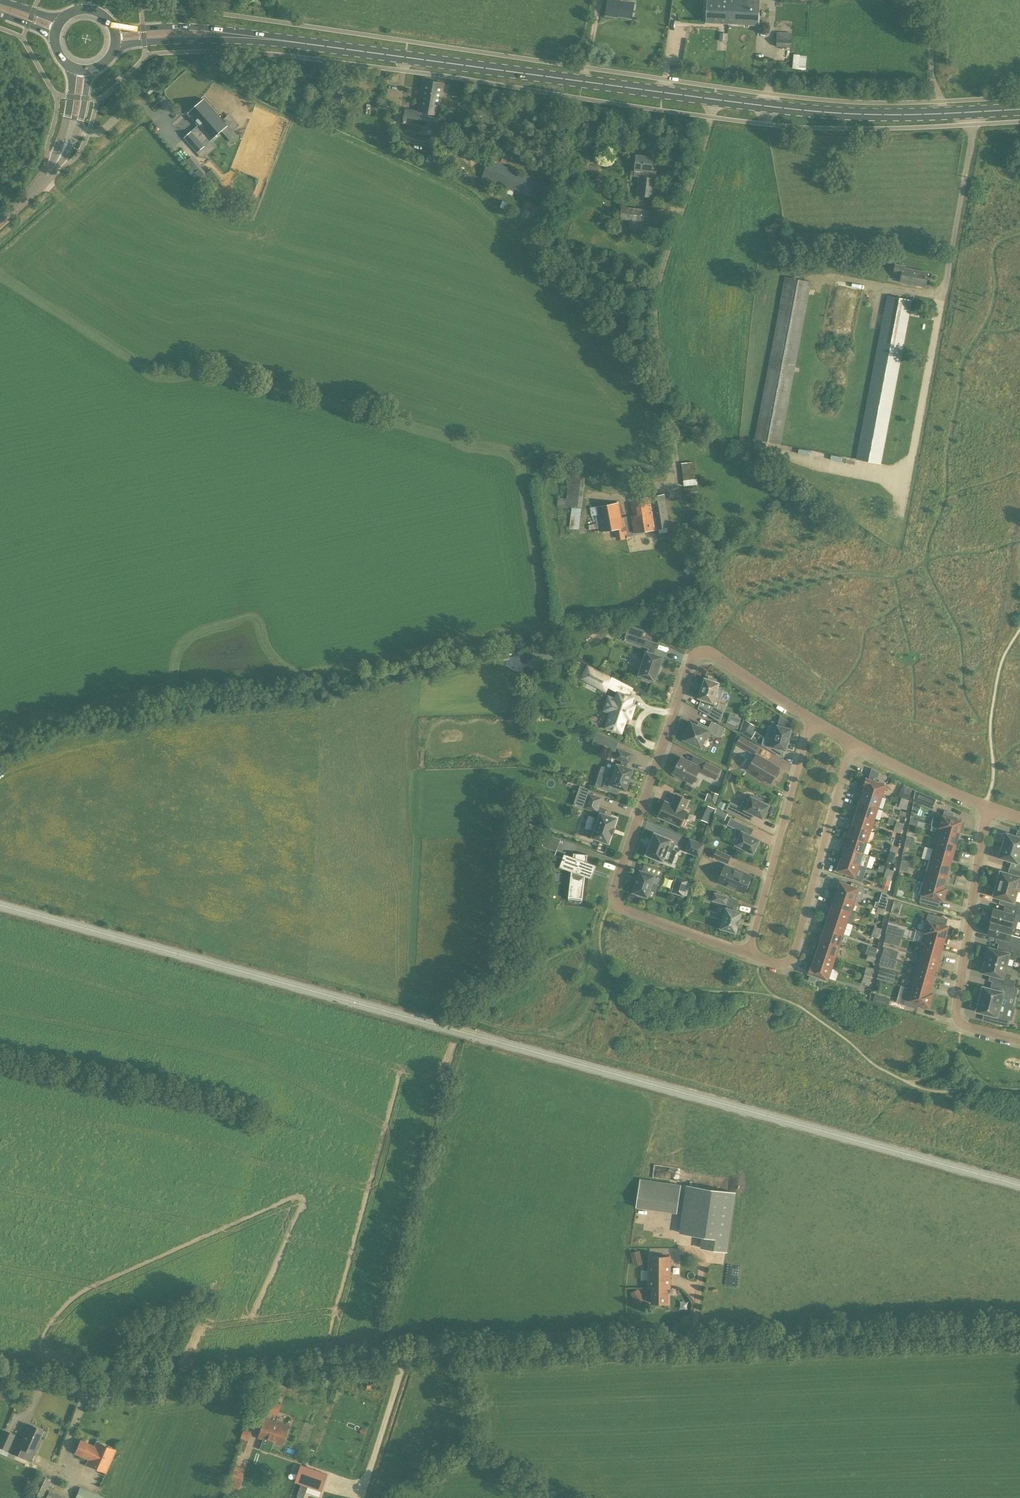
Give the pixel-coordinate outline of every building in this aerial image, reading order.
[(606,14),(618,16),(631,18),(634,3),(627,1),(627,0),(608,0),(606,14)] [(728,24),(729,17),(728,17),(728,0),(708,0),(707,23),(728,24)] [(728,0),(728,17),(729,17),(728,24),(758,25),(759,0),(728,0)] [(790,48),(791,33),(777,32),(776,47),(790,48)] [(794,54),(792,68),(805,69),(807,55),(794,54)] [(437,129),(444,84),(424,80),(418,112),(407,110),(405,124),(437,129)] [(341,105),(344,89),(331,86),(330,93),(334,94),(332,103),(341,105)] [(185,138),(197,153),(227,126),(204,100),(188,114),(199,126),(185,138)] [(652,170),(653,158),(636,156),(635,171),(642,172),(643,169),(652,170)] [(450,173),(458,177),(462,169),(442,158),(438,166),(451,172),(450,173)] [(529,197),(536,179),(489,160),(481,178),(529,197)] [(598,177),(599,167),(582,164),(580,174),(598,177)] [(639,176),(651,178),(652,170),(643,169),(642,172),(635,171),(634,177),(639,177),(639,176)] [(653,198),(656,179),(651,178),(639,176),(639,177),(636,196),(653,198)] [(649,232),(651,210),(622,207),(620,220),(630,221),(629,229),(649,232)] [(895,263),(893,273),(902,275),(901,283),(919,286),(920,281),(926,282),(927,273),(905,269),(906,265),(895,263)] [(780,444),(811,282),(785,277),(754,439),(780,444)] [(881,464),(912,301),(887,296),(856,459),(881,464)] [(697,497),(693,461),(675,463),(679,499),(697,497)] [(569,474),(567,497),(558,496),(557,505),(572,507),(569,527),(579,528),(585,476),(569,474)] [(635,533),(669,527),(664,495),(630,501),(632,516),(631,516),(635,533)] [(601,532),(623,528),(618,503),(590,508),(591,516),(598,515),(601,532)] [(626,633),(627,633),(638,637),(641,638),(644,630),(629,625),(626,633)] [(641,638),(638,637),(635,644),(648,648),(651,641),(641,638)] [(533,653),(535,666),(558,662),(556,649),(533,653)] [(639,675),(654,680),(657,672),(658,672),(660,666),(659,666),(662,657),(647,652),(644,660),(640,658),(637,667),(642,668),(639,675)] [(604,710),(611,713),(606,728),(621,733),(626,718),(630,719),(634,706),(630,705),(633,697),(631,696),(633,688),(611,677),(610,678),(578,662),(572,673),(605,690),(607,687),(617,693),(615,699),(608,697),(605,706),(604,710)] [(716,680),(709,677),(708,679),(705,678),(702,686),(700,690),(701,691),(698,698),(712,703),(714,698),(720,700),(723,689),(718,688),(719,683),(715,682),(716,680)] [(720,721),(723,710),(711,706),(708,714),(720,721)] [(729,713),(726,724),(738,727),(741,717),(729,713)] [(791,729),(789,729),(790,722),(781,716),(778,726),(777,726),(773,740),(764,738),(762,745),(771,750),(772,747),(785,750),(791,729)] [(751,736),(756,724),(745,720),(740,732),(751,736)] [(686,731),(683,737),(685,738),(684,740),(701,747),(706,736),(708,737),(711,732),(720,737),(724,728),(712,722),(709,728),(699,723),(698,724),(699,724),(699,726),(692,723),(687,732),(686,731)] [(615,751),(618,742),(596,732),(592,743),(615,751)] [(736,744),(754,754),(758,747),(740,737),(736,744)] [(617,794),(619,788),(626,790),(633,770),(626,767),(628,762),(629,763),(631,754),(618,749),(615,758),(622,760),(620,765),(617,764),(615,771),(604,768),(597,787),(617,794)] [(779,769),(756,755),(748,769),(770,783),(774,776),(775,777),(777,776),(779,772),(779,771),(778,770),(779,769)] [(692,783),(700,768),(681,758),(673,773),(675,774),(674,775),(675,777),(679,779),(680,778),(681,777),(692,783)] [(721,770),(706,762),(701,772),(715,779),(721,770)] [(866,784),(864,790),(881,796),(885,785),(885,782),(879,780),(877,782),(876,782),(877,779),(878,779),(879,775),(871,771),(869,776),(870,777),(869,779),(866,778),(864,784),(866,784)] [(706,800),(715,803),(719,793),(709,790),(706,800)] [(860,802),(878,808),(881,796),(864,790),(860,802)] [(936,799),(919,792),(916,799),(933,806),(936,799)] [(589,793),(585,802),(594,806),(592,810),(600,813),(597,821),(595,821),(592,828),(595,828),(592,836),(591,837),(592,837),(608,843),(608,842),(611,834),(612,832),(613,828),(616,819),(617,818),(616,818),(604,814),(606,809),(599,807),(602,798),(589,793)] [(665,802),(658,816),(680,826),(686,811),(683,810),(688,800),(676,795),(673,801),(674,801),(672,805),(665,802)] [(754,796),(753,797),(751,796),(748,803),(743,801),(740,807),(730,802),(727,809),(739,815),(743,809),(762,819),(763,817),(765,818),(768,812),(766,811),(769,805),(759,800),(760,799),(754,796)] [(860,802),(856,813),(874,819),(878,808),(860,802)] [(699,818),(709,823),(715,808),(705,804),(699,818)] [(939,826),(939,827),(959,832),(962,821),(952,818),(953,813),(945,811),(943,816),(943,815),(940,827),(939,826)] [(852,825),(870,831),(874,819),(856,813),(854,814),(852,818),(854,820),(852,825)] [(735,845),(745,850),(744,851),(751,854),(751,853),(753,854),(760,840),(740,830),(743,824),(730,818),(727,825),(736,829),(733,834),(739,837),(735,845)] [(847,834),(848,836),(866,842),(870,831),(852,825),(851,830),(848,830),(847,834)] [(936,838),(956,844),(959,832),(939,827),(936,838)] [(651,840),(648,847),(649,847),(646,855),(663,861),(668,848),(673,850),(675,843),(671,842),(671,839),(655,833),(652,840),(651,840)] [(1003,845),(1019,851),(1019,837),(1006,833),(1006,834),(1004,834),(1002,840),(1004,841),(1003,845)] [(866,842),(848,836),(845,847),(863,853),(866,842)] [(684,851),(699,857),(704,844),(690,838),(684,851)] [(936,838),(933,849),(953,855),(956,844),(936,838)] [(1003,845),(1001,850),(1000,849),(998,856),(999,856),(999,857),(1019,864),(1019,857),(1019,855),(1019,851),(1003,845)] [(924,846),(922,857),(930,859),(932,847),(924,846)] [(845,847),(841,859),(859,865),(863,853),(845,847)] [(713,857),(727,863),(731,855),(716,848),(713,857)] [(929,860),(949,866),(953,855),(933,849),(929,860)] [(904,852),(902,857),(911,860),(912,854),(904,852)] [(582,898),(585,876),(589,877),(593,864),(586,861),(587,855),(573,853),(573,857),(564,854),(559,867),(571,871),(568,897),(582,898)] [(859,865),(841,859),(837,871),(855,876),(857,869),(863,871),(865,866),(859,865)] [(946,877),(949,866),(929,860),(928,864),(932,866),(930,872),(926,871),(946,877)] [(749,880),(751,876),(725,866),(718,882),(727,885),(727,887),(734,890),(735,889),(744,892),(746,888),(747,888),(748,887),(749,885),(750,883),(750,881),(749,880)] [(637,878),(635,884),(633,892),(633,893),(633,892),(636,893),(637,896),(641,897),(644,896),(647,897),(646,897),(647,897),(648,897),(647,896),(654,898),(661,878),(654,876),(655,875),(654,875),(641,871),(640,870),(640,871),(637,878)] [(923,882),(923,883),(946,889),(943,888),(946,877),(926,871),(923,882)] [(1000,871),(999,875),(997,874),(995,881),(997,882),(997,884),(1018,890),(1019,890),(1019,877),(1000,871)] [(688,881),(677,877),(674,885),(686,889),(688,881)] [(840,882),(836,894),(854,900),(854,899),(860,902),(864,890),(840,882)] [(946,889),(923,883),(919,894),(922,895),(920,901),(935,906),(937,899),(943,901),(946,889)] [(993,896),(1014,902),(1018,890),(997,884),(996,885),(994,885),(992,892),(994,892),(993,896)] [(725,904),(726,904),(726,903),(728,898),(728,897),(727,897),(715,893),(714,893),(712,899),(712,900),(713,900),(725,904)] [(854,900),(836,894),(832,905),(850,911),(854,900)] [(726,908),(724,915),(722,921),(722,920),(722,921),(721,928),(720,927),(720,928),(721,929),(721,928),(735,932),(735,933),(736,933),(736,932),(738,926),(738,925),(739,920),(740,920),(740,919),(741,913),(742,913),(742,912),(741,912),(733,910),(734,906),(728,904),(727,908),(726,908)] [(832,905),(828,917),(846,923),(846,922),(851,924),(855,913),(850,911),(832,905)] [(1019,922),(1019,910),(1016,909),(1015,915),(993,909),(993,911),(992,910),(990,912),(989,914),(989,916),(989,917),(989,919),(990,920),(990,921),(1016,929),(1018,921),(1019,922)] [(925,932),(945,938),(948,926),(942,925),(944,918),(928,914),(926,921),(928,921),(925,932)] [(846,923),(828,917),(826,917),(825,921),(826,923),(825,928),(843,934),(846,923)] [(1015,929),(1016,929),(990,921),(990,922),(991,922),(990,923),(989,923),(988,925),(987,926),(986,928),(986,930),(987,932),(988,932),(987,934),(1008,940),(1007,946),(1019,949),(1019,938),(1010,935),(1012,928),(1015,929)] [(886,933),(894,936),(895,936),(897,928),(887,925),(886,933)] [(843,934),(825,928),(823,933),(821,933),(819,938),(821,939),(839,945),(843,934)] [(921,943),(941,949),(945,938),(925,932),(921,943)] [(884,941),(892,944),(894,936),(886,933),(884,941)] [(839,945),(821,939),(817,951),(835,957),(839,945)] [(941,949),(921,943),(918,954),(938,960),(941,949)] [(877,949),(868,946),(865,953),(875,956),(877,949)] [(986,955),(985,960),(1006,966),(1008,958),(1015,960),(1016,955),(1019,956),(1019,949),(1007,946),(1011,947),(1009,953),(987,947),(985,955),(986,955)] [(881,956),(887,958),(889,958),(892,949),(884,947),(881,956)] [(835,957),(817,951),(813,962),(831,968),(835,957)] [(915,966),(935,971),(938,960),(918,954),(915,966)] [(879,964),(887,966),(889,958),(887,958),(881,956),(879,964)] [(1001,984),(1017,988),(1013,987),(1015,980),(1010,979),(1011,975),(1004,973),(1006,966),(985,960),(984,964),(982,964),(980,972),(1002,978),(1001,984)] [(827,980),(831,968),(813,962),(812,967),(810,967),(808,973),(810,974),(809,977),(808,977),(807,980),(816,983),(817,979),(819,977),(820,979),(826,981),(827,980)] [(915,966),(913,973),(912,977),(932,982),(935,971),(915,966)] [(889,971),(880,968),(878,974),(888,977),(889,971)] [(909,988),(908,987),(908,988),(932,995),(932,994),(929,993),(932,982),(912,977),(909,988)] [(978,996),(980,997),(979,999),(1000,1004),(1002,997),(1009,999),(1010,994),(1015,996),(1017,988),(1001,984),(1005,985),(1003,992),(982,986),(982,989),(980,988),(978,996)] [(932,995),(908,988),(903,1004),(917,1008),(918,1003),(929,1006),(932,995)] [(875,995),(873,1001),(888,1006),(890,999),(875,995)] [(1000,1004),(979,999),(979,1001),(977,1000),(974,1009),(976,1009),(976,1011),(996,1017),(995,1023),(1008,1026),(1009,1019),(1004,1018),(1005,1013),(998,1012),(1000,1004)] [(675,1213),(680,1186),(640,1179),(636,1207),(675,1213)] [(702,1237),(700,1247),(727,1252),(736,1192),(686,1184),(678,1233),(702,1237)] [(631,1251),(633,1265),(643,1263),(641,1250),(631,1251)] [(670,1288),(670,1257),(649,1257),(649,1288),(652,1288),(652,1303),(667,1303),(667,1288),(670,1288)] [(270,1453),(274,1443),(281,1446),(288,1426),(266,1418),(259,1438),(263,1439),(259,1449),(270,1453)] [(25,1450),(34,1454),(38,1445),(36,1444),(42,1430),(29,1424),(22,1440),(17,1438),(10,1452),(22,1457),(25,1450)] [(251,1432),(243,1429),(241,1438),(248,1441),(251,1432)] [(106,1472),(115,1450),(96,1442),(94,1446),(80,1440),(74,1453),(88,1459),(86,1464),(106,1472)] [(224,1483),(238,1488),(246,1468),(231,1462),(224,1483)] [(327,1474),(312,1469),(301,1465),(295,1482),(306,1486),(321,1491),(327,1474)] [(50,1480),(39,1475),(29,1497),(31,1497),(42,1497),(50,1480)] [(307,1486),(306,1486),(301,1484),(297,1495),(303,1497),(307,1486)] [(74,1497),(108,1497),(79,1486),(74,1497)] [(67,1497),(47,1490),(44,1497),(67,1497)]
